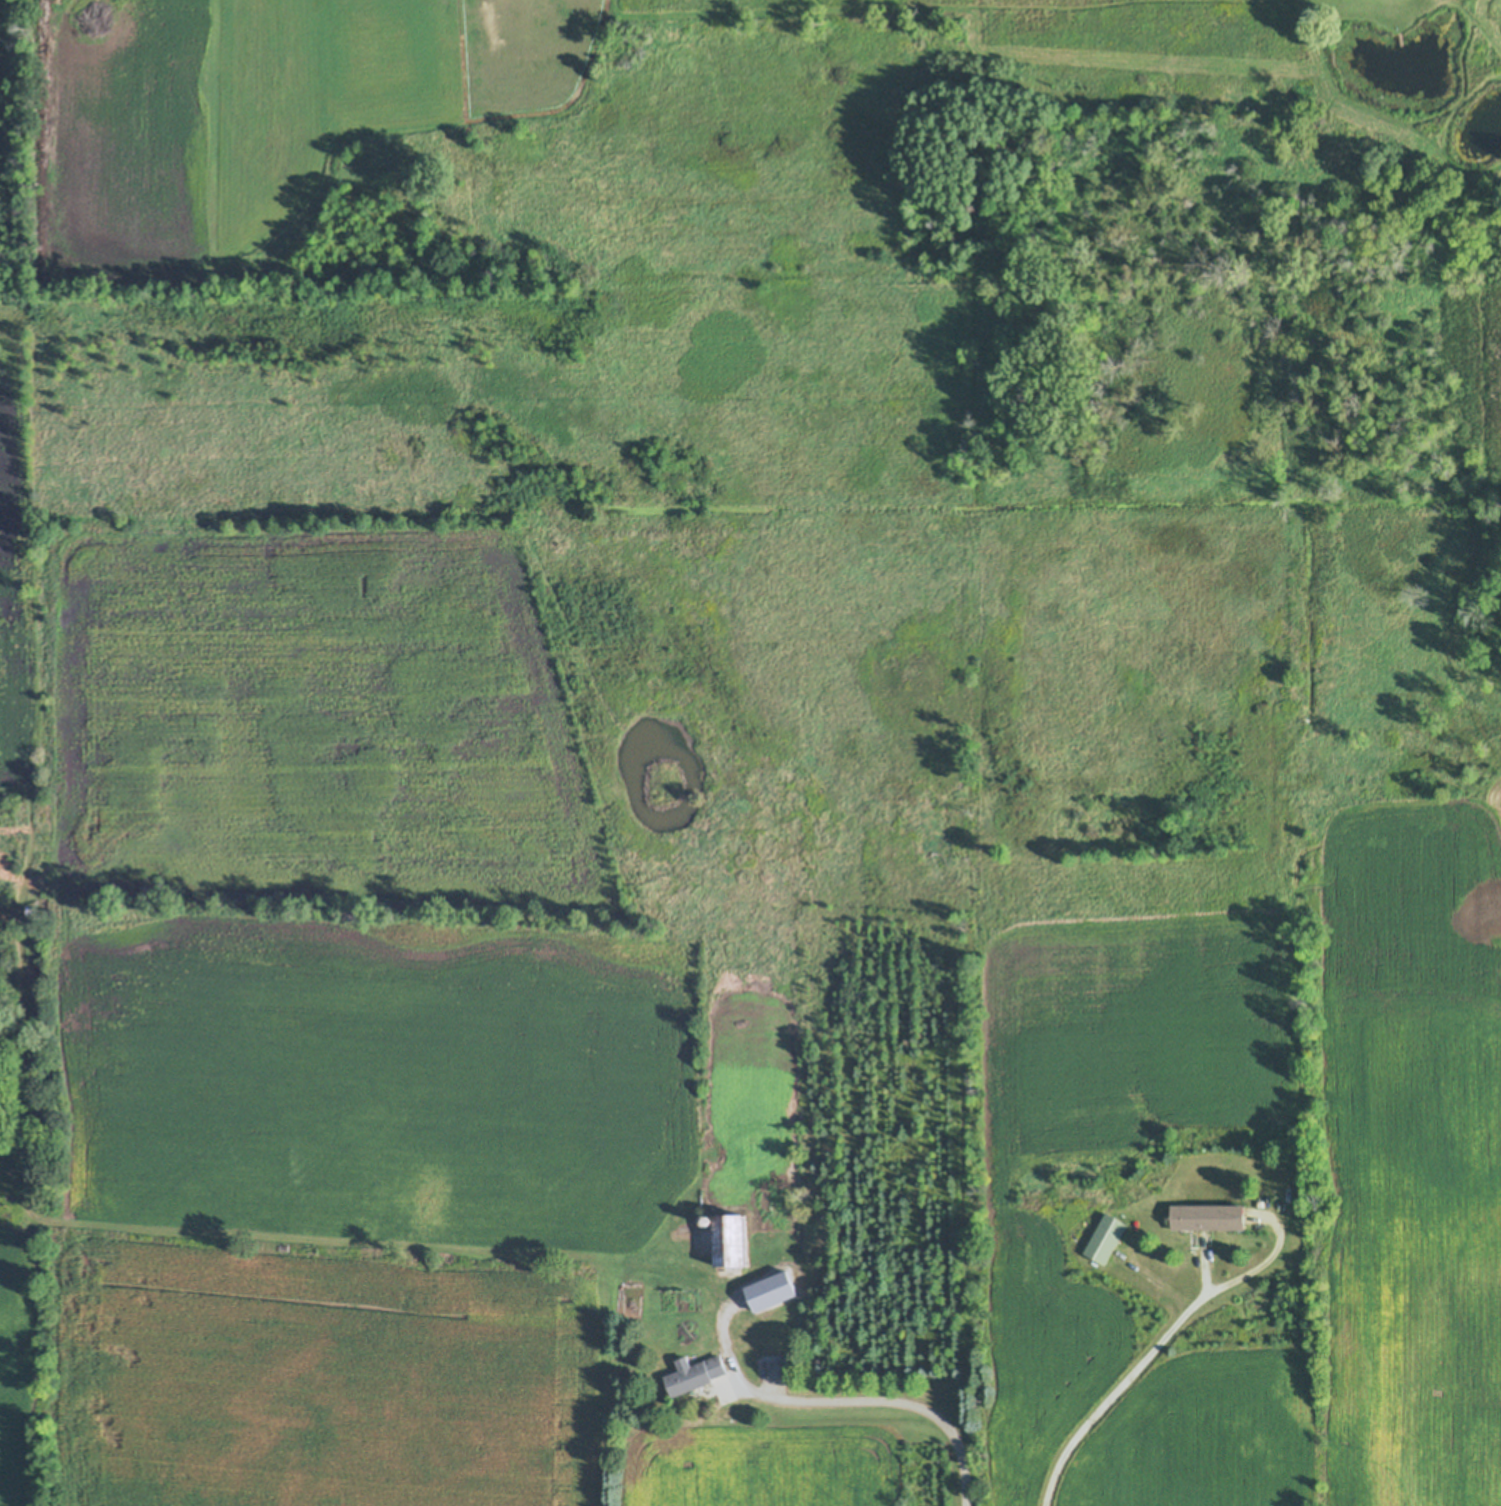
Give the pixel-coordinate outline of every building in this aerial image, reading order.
[(550,510),(556,507),(562,518),(555,521),(550,510)] [(27,900),(38,900),(38,915),(27,916),(27,900)] [(1245,1229),(1173,1229),(1173,1205),(1245,1205),(1245,1229)] [(1107,1264),(1087,1252),(1108,1215),(1128,1226),(1107,1264)] [(708,1216),(709,1216),(710,1216),(711,1216),(711,1217),(712,1217),(713,1218),(713,1219),(714,1219),(714,1220),(714,1221),(714,1222),(713,1222),(713,1223),(713,1224),(712,1224),(712,1225),(711,1225),(710,1225),(709,1225),(708,1225),(707,1225),(706,1224),(705,1224),(705,1223),(705,1222),(704,1221),(704,1220),(705,1220),(705,1219),(705,1218),(706,1218),(706,1217),(707,1217),(707,1216),(708,1216)] [(750,1219),(751,1266),(722,1267),(720,1219),(750,1219)] [(797,1298),(755,1314),(746,1290),(787,1274),(797,1298)] [(641,1286),(622,1286),(622,1323),(641,1323),(641,1286)] [(686,1355),(690,1366),(721,1354),(728,1373),(713,1379),(714,1381),(687,1392),(674,1397),(666,1376),(679,1370),(675,1360),(686,1355)]
